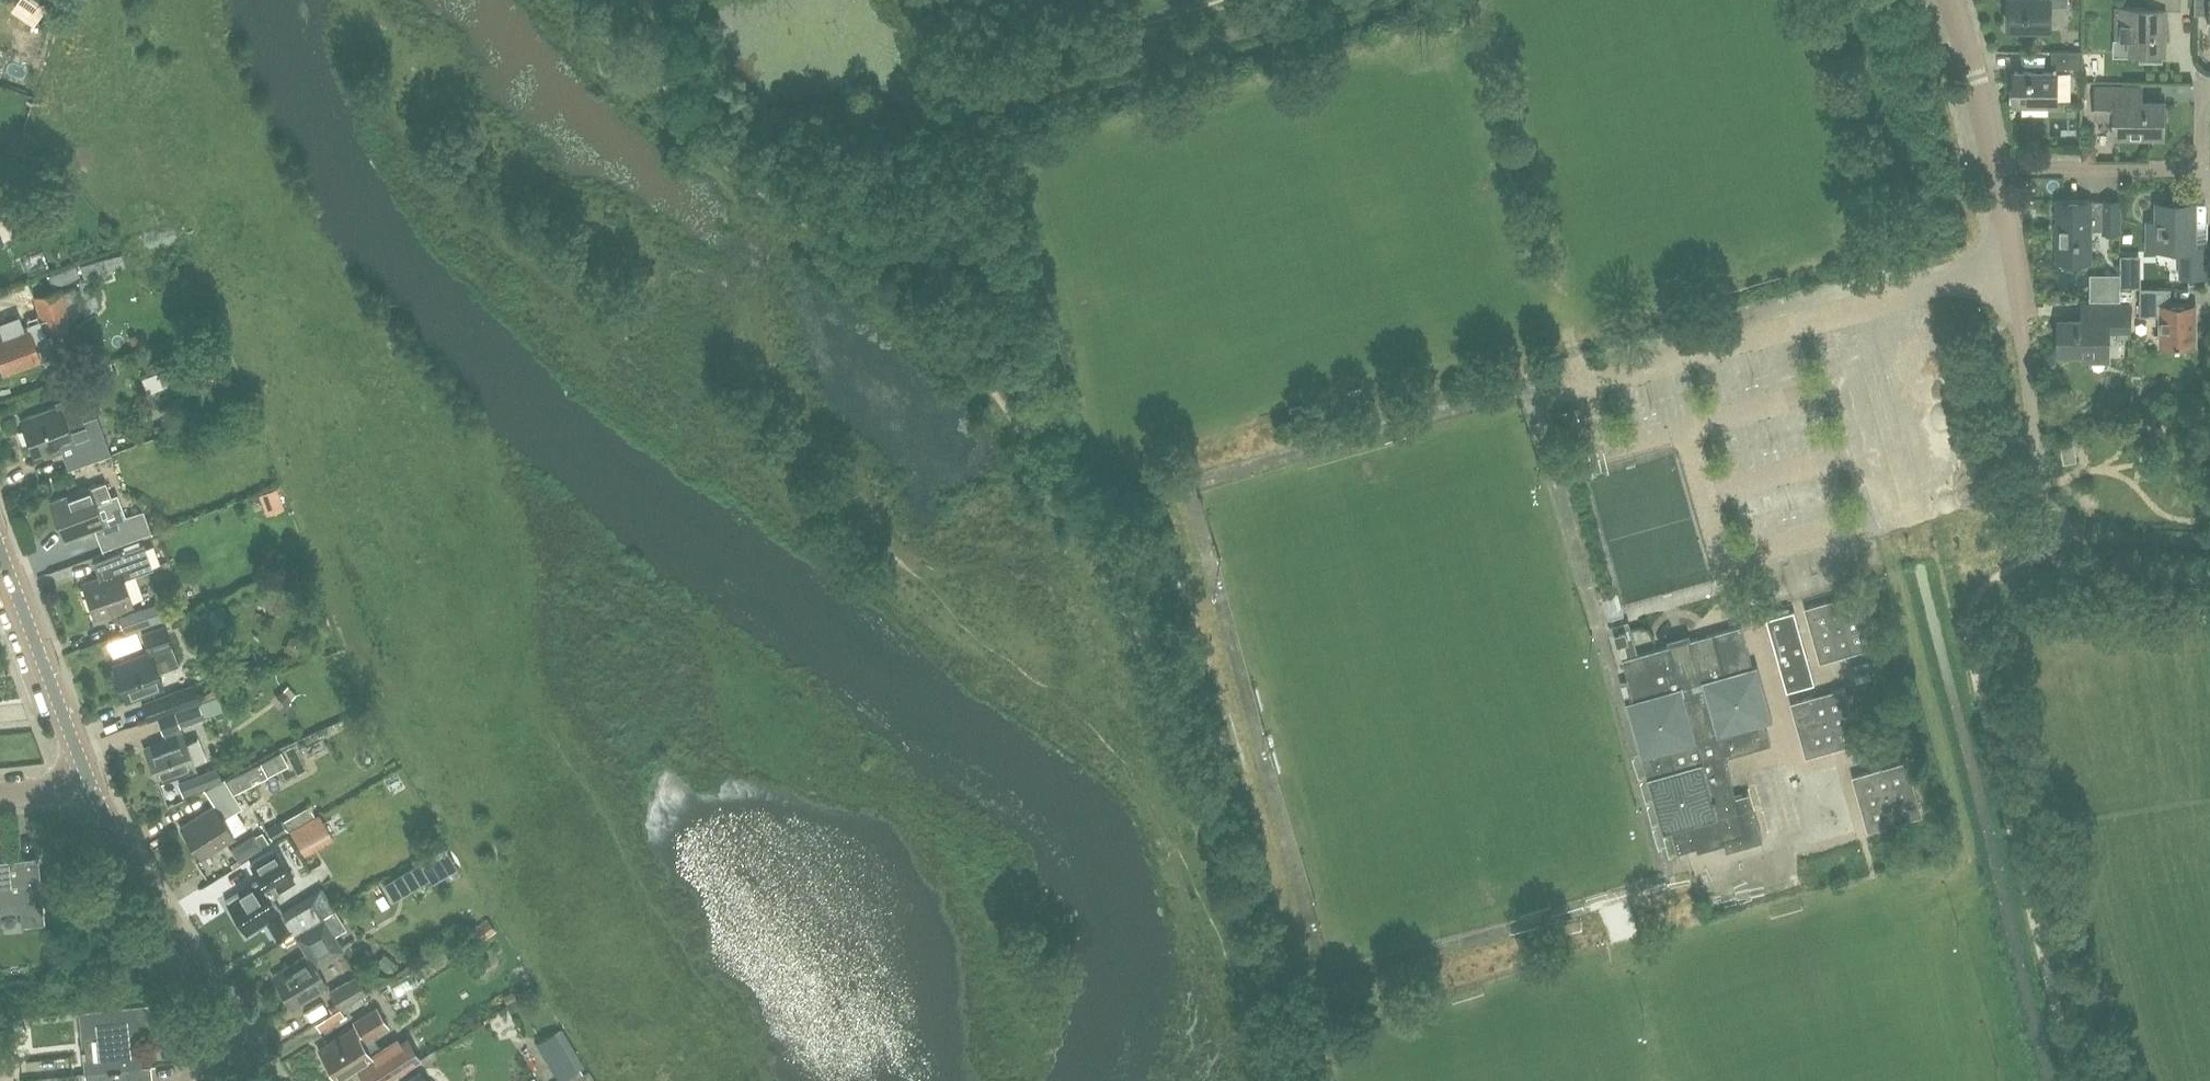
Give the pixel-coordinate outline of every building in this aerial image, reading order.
[(30,0),(18,0),(12,9),(34,24),(43,9),(30,0)] [(2067,0),(2008,0),(2008,28),(2050,28),(2050,6),(2067,7),(2067,0)] [(2131,39),(2131,52),(2141,52),(2141,59),(2161,59),(2161,52),(2164,52),(2164,9),(2181,9),(2181,0),(2146,0),(2146,8),(2118,8),(2117,39),(2131,39)] [(2194,4),(2194,14),(2209,14),(2209,0),(2194,0),(2194,4)] [(2052,68),(2082,68),(2082,52),(2052,51),(2052,68)] [(2015,102),(2055,102),(2055,72),(2015,73),(2015,102)] [(2151,91),(2172,90),(2171,79),(2150,80),(2151,91)] [(2162,134),(2162,103),(2132,103),(2132,86),(2095,86),(2095,116),(2116,116),(2116,134),(2162,134)] [(2120,234),(2120,200),(2091,200),(2056,201),(2056,262),(2091,262),(2091,230),(2103,230),(2103,234),(2120,234)] [(2193,247),(2193,203),(2159,203),(2159,222),(2148,222),(2148,248),(2180,248),(2180,276),(2205,276),(2205,247),(2193,247)] [(50,266),(43,251),(22,260),(28,275),(50,266)] [(2098,301),(2120,301),(2120,275),(2105,275),(2105,296),(2098,296),(2098,301)] [(2141,276),(2121,276),(2121,286),(2141,286),(2141,276)] [(83,314),(75,287),(62,291),(61,287),(33,296),(44,331),(71,322),(70,318),(83,314)] [(2196,346),(2196,305),(2171,305),(2171,289),(2140,288),(2140,315),(2161,315),(2161,346),(2196,346)] [(2129,331),(2129,305),(2092,305),(2092,322),(2059,321),(2059,353),(2107,353),(2107,331),(2129,331)] [(41,361),(28,325),(0,336),(0,362),(5,375),(41,361)] [(68,433),(86,426),(74,394),(55,402),(57,407),(22,420),(35,457),(72,443),(68,433)] [(103,435),(89,440),(78,444),(79,448),(62,454),(68,469),(110,453),(103,435)] [(2074,439),(2061,441),(2064,463),(2077,461),(2074,439)] [(66,538),(103,525),(95,505),(112,498),(106,481),(89,487),(89,488),(52,502),(66,538)] [(261,488),(271,512),(288,505),(278,482),(261,488)] [(103,550),(151,532),(143,509),(119,518),(122,526),(97,536),(103,550)] [(97,619),(134,606),(124,578),(154,567),(146,543),(95,562),(101,578),(84,584),(97,619)] [(1635,623),(1727,601),(1724,586),(1631,608),(1635,623)] [(1870,650),(1861,618),(1866,617),(1859,594),(1810,608),(1819,640),(1813,641),(1818,659),(1850,650),(1852,655),(1870,650)] [(162,619),(156,603),(119,616),(125,633),(162,619)] [(1768,618),(1788,690),(1815,683),(1794,610),(1768,618)] [(127,701),(165,687),(159,672),(180,664),(165,623),(159,625),(160,626),(143,633),(150,652),(114,665),(127,701)] [(1705,777),(1728,771),(1724,759),(1771,746),(1764,723),(1772,721),(1757,666),(1753,668),(1741,627),(1622,660),(1634,700),(1626,703),(1644,768),(1672,760),(1675,772),(1702,764),(1705,777)] [(1618,644),(1628,641),(1625,630),(1615,633),(1618,644)] [(151,719),(201,700),(195,684),(144,703),(151,719)] [(1819,726),(1826,748),(1836,745),(1837,750),(1855,745),(1846,713),(1851,712),(1845,689),(1795,703),(1804,735),(1799,736),(1802,745),(1812,742),(1810,734),(1814,732),(1813,728),(1819,726)] [(179,728),(205,718),(204,718),(229,707),(225,699),(223,694),(199,704),(174,714),(179,728)] [(1804,754),(1826,748),(1819,726),(1813,728),(1814,732),(1810,734),(1812,742),(1802,745),(1804,754)] [(207,759),(198,737),(186,742),(182,733),(145,747),(159,784),(196,770),(194,764),(207,759)] [(300,750),(312,774),(335,763),(323,738),(300,750)] [(261,762),(233,777),(241,790),(288,764),(281,751),(261,762)] [(1735,798),(1728,771),(1705,777),(1702,764),(1675,772),(1672,760),(1644,768),(1662,834),(1670,831),(1676,854),(1694,849),(1695,853),(1723,845),(1725,852),(1762,842),(1748,794),(1735,798)] [(1917,819),(1908,787),(1913,785),(1907,763),(1857,777),(1866,809),(1861,810),(1866,828),(1898,819),(1899,824),(1917,819)] [(181,781),(188,794),(203,786),(197,773),(181,781)] [(215,806),(180,828),(201,861),(235,839),(232,836),(221,818),(235,809),(240,806),(233,794),(225,782),(223,778),(222,779),(221,780),(213,785),(205,789),(215,806)] [(265,830),(275,843),(316,817),(309,806),(283,822),(282,820),(265,830)] [(1804,818),(1812,844),(1836,837),(1833,828),(1841,825),(1835,808),(1804,818)] [(319,816),(290,834),(301,850),(329,832),(319,816)] [(240,861),(262,847),(255,836),(233,850),(240,861)] [(291,862),(300,857),(290,836),(280,841),(291,862)] [(291,937),(335,910),(322,889),(281,914),(270,897),(294,882),(282,862),(273,846),(248,861),(260,882),(227,903),(247,936),(266,924),(276,941),(289,933),(291,937)] [(22,909),(24,925),(45,923),(39,859),(17,861),(0,863),(0,911),(22,909)] [(325,887),(336,881),(326,862),(315,868),(325,887)] [(420,862),(383,885),(392,899),(429,877),(420,862)] [(307,956),(314,967),(340,952),(344,947),(335,934),(347,927),(336,909),(335,910),(291,937),(285,941),(287,946),(297,940),(307,956)] [(328,988),(314,967),(307,956),(273,977),(293,1010),(328,988)] [(340,1009),(367,992),(356,974),(329,991),(340,1009)] [(140,1067),(140,1066),(135,1026),(147,1024),(145,1004),(80,1011),(83,1032),(100,1031),(103,1066),(86,1067),(87,1073),(140,1067)] [(389,1026),(377,1006),(353,1022),(366,1040),(389,1026)] [(585,1066),(562,1028),(536,1044),(559,1080),(561,1080),(580,1069),(585,1066)] [(373,1061),(373,1060),(353,1029),(319,1051),(338,1080),(342,1080),(360,1070),(373,1061)] [(360,1070),(367,1080),(383,1080),(420,1058),(408,1038),(373,1060),(373,1061),(360,1070)] [(179,1063),(153,1064),(154,1080),(180,1078),(179,1063)] [(151,1065),(140,1066),(140,1067),(87,1073),(88,1080),(153,1080),(151,1065)] [(580,1069),(561,1080),(597,1080),(589,1069),(583,1073),(580,1069)] [(420,1071),(404,1080),(426,1080),(420,1071)]
